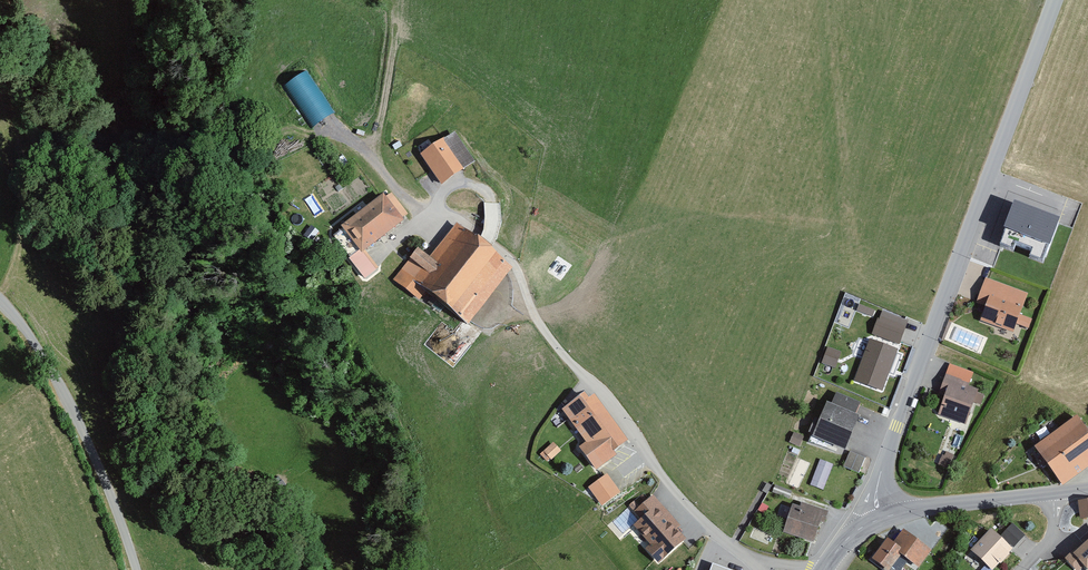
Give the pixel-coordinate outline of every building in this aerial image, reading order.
[(307,68),(283,83),(312,126),(336,110),(307,68)] [(456,130),(422,153),(442,182),(476,159),(456,130)] [(371,274),(381,266),(367,249),(408,217),(388,192),(348,223),(363,243),(363,248),(355,254),(371,274)] [(1062,226),(1015,208),(1004,237),(1051,255),(1062,226)] [(422,300),(428,291),(470,323),(513,268),(457,226),(434,255),(424,247),(416,257),(413,254),(394,278),(422,300)] [(985,277),(975,303),(985,308),(980,321),(1014,335),(1018,326),(1026,329),(1030,318),(1021,314),(1029,294),(985,277)] [(882,309),(872,334),(899,345),(909,320),(882,309)] [(898,348),(871,338),(855,378),(883,389),(898,348)] [(841,351),(829,346),(823,362),(835,367),(841,351)] [(969,382),(945,372),(936,396),(943,398),(937,413),(965,424),(974,403),(978,404),(982,394),(976,392),(977,388),(968,385),(969,382)] [(830,401),(817,433),(849,446),(863,413),(858,412),(863,401),(839,392),(834,402),(830,401)] [(584,396),(561,413),(586,445),(578,451),(594,472),(629,446),(592,398),(588,401),(584,396)] [(1079,417),(1035,449),(1063,488),(1087,470),(1087,430),(1079,417)] [(554,444),(544,452),(551,461),(561,452),(554,444)] [(850,449),(844,465),(860,471),(866,455),(850,449)] [(953,455),(944,451),(939,463),(947,467),(953,455)] [(606,476),(588,490),(602,509),(621,495),(606,476)] [(654,495),(633,514),(640,522),(634,528),(650,547),(646,551),(658,565),(685,542),(676,532),(682,526),(654,495)] [(1077,499),(1078,518),(1087,518),(1087,498),(1077,499)] [(795,504),(785,531),(816,541),(822,522),(826,524),(830,511),(803,502),(801,507),(795,504)] [(1012,524),(1000,537),(1013,549),(1025,537),(1012,524)] [(889,536),(874,557),(890,569),(902,553),(919,565),(932,547),(904,527),(895,540),(889,536)] [(971,553),(989,569),(995,569),(998,566),(1000,568),(1010,558),(1008,556),(1012,552),(991,532),(971,553)] [(1078,549),(1076,546),(1064,557),(1077,569),(1085,562),(1087,565),(1087,540),(1078,549)]
